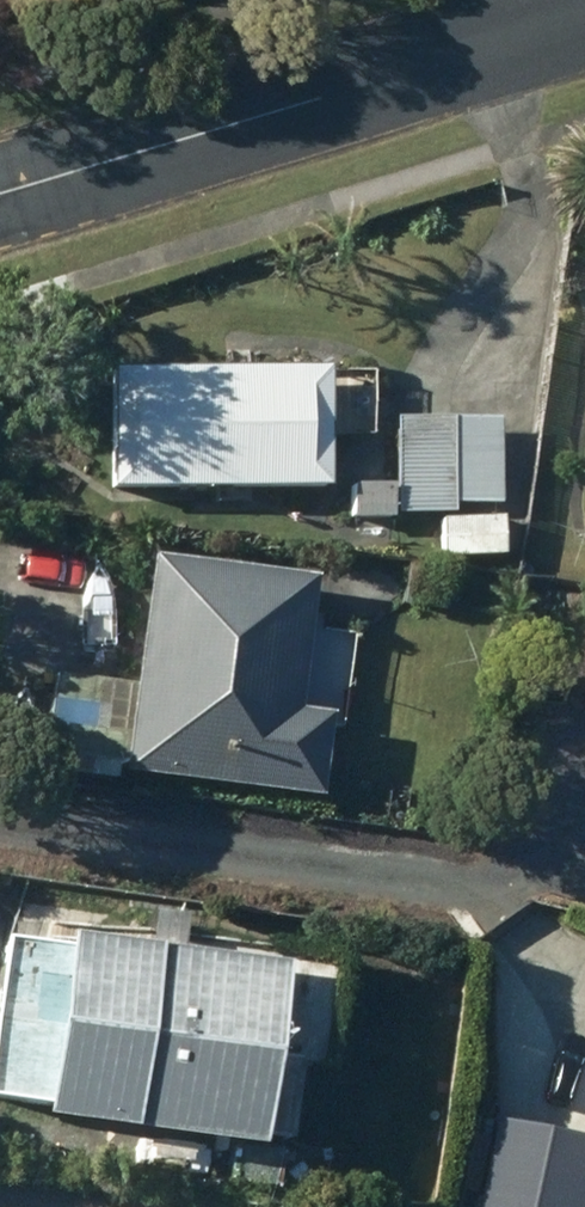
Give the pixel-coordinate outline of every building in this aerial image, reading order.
[(114,493),(328,492),(328,378),(114,378),(114,493)] [(392,517),(457,517),(456,507),(464,507),(464,522),(443,522),(443,559),(504,559),(503,518),(492,518),(492,507),(502,507),(501,421),(395,422),(396,489),(351,489),(351,523),(392,523),(392,517)] [(91,762),(89,779),(116,782),(118,765),(128,766),(126,779),(321,805),(332,719),(299,715),(317,580),(157,559),(139,692),(108,688),(109,684),(58,677),(46,771),(67,774),(69,759),(91,762)] [(7,948),(0,1009),(0,1107),(43,1112),(40,1136),(234,1158),(231,1185),(321,1195),(324,1170),(312,1169),(311,1179),(283,1176),(286,1156),(263,1153),(283,980),(7,948)] [(546,1080),(518,1206),(584,1206),(584,1089),(546,1080)]
